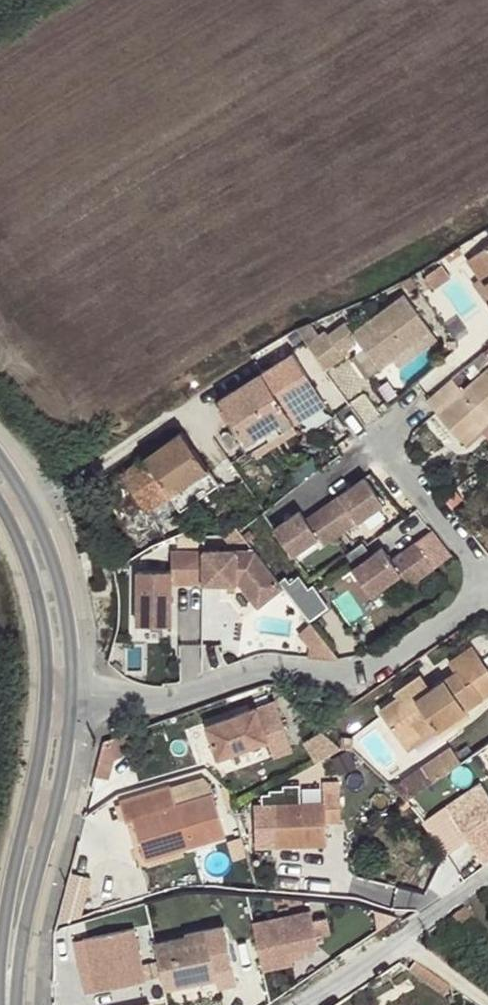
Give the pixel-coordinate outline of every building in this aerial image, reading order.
[(467,261),(480,280),(487,291),(487,246),(467,261)] [(454,271),(467,261),(458,247),(444,257),(454,271)] [(480,280),(473,284),(487,306),(487,291),(480,280)] [(306,345),(326,371),(346,357),(341,351),(358,339),(380,369),(392,359),(432,330),(405,293),(353,333),(346,322),(329,335),(326,331),(306,345)] [(438,339),(432,330),(392,359),(399,368),(438,339)] [(447,351),(456,350),(456,341),(447,342),(447,351)] [(306,347),(294,354),(300,364),(313,356),(306,347)] [(466,371),(471,377),(487,361),(487,356),(486,353),(466,371)] [(220,399),(246,441),(320,396),(300,364),(294,354),(220,399)] [(459,436),(475,422),(482,428),(487,422),(487,368),(463,391),(453,380),(428,402),(459,436)] [(320,396),(246,441),(252,450),(326,405),(320,396)] [(475,422),(459,436),(465,443),(482,428),(475,422)] [(146,511),(150,509),(207,470),(182,432),(121,474),(146,511)] [(207,470),(150,509),(159,524),(218,486),(207,470)] [(380,507),(384,504),(367,477),(329,503),(347,529),(363,518),(380,507)] [(324,544),(347,529),(329,503),(306,517),(301,509),(275,527),(292,553),(319,535),(324,544)] [(409,586),(434,568),(415,543),(391,560),(382,548),(352,569),(370,595),(401,574),(409,586)] [(205,584),(205,551),(173,552),(173,572),(139,572),(139,626),(173,626),(173,584),(205,584)] [(259,608),(285,588),(256,552),(205,551),(205,584),(229,584),(237,584),(240,584),(259,608)] [(403,742),(433,722),(438,729),(442,734),(470,716),(466,710),(484,699),(472,682),(487,672),(487,667),(473,646),(448,663),(455,673),(431,689),(421,675),(394,693),(397,698),(380,709),(403,742)] [(472,682),(484,699),(487,696),(487,672),(472,682)] [(313,694),(308,703),(320,711),(326,702),(313,694)] [(267,744),(257,712),(206,729),(217,761),(267,744)] [(433,722),(403,742),(409,750),(438,729),(433,722)] [(111,739),(104,741),(95,776),(111,780),(116,759),(132,755),(130,732),(111,739)] [(307,742),(318,759),(329,751),(318,734),(307,742)] [(434,781),(462,762),(451,746),(423,765),(434,781)] [(401,780),(412,796),(430,784),(434,781),(423,765),(401,780)] [(409,798),(453,858),(459,848),(463,844),(466,841),(480,833),(487,828),(487,781),(446,807),(430,784),(412,796),(409,798)] [(133,819),(142,850),(176,839),(179,851),(226,837),(213,793),(176,805),(170,787),(121,802),(126,821),(133,819)] [(325,813),(274,817),(278,861),(329,855),(325,813)] [(453,858),(464,873),(487,857),(487,828),(480,833),(466,841),(463,844),(459,848),(453,858)] [(176,839),(142,850),(145,861),(179,851),(176,839)] [(465,909),(448,923),(467,946),(485,933),(465,909)] [(314,917),(253,929),(262,978),(297,972),(295,961),(320,956),(317,940),(333,937),(330,924),(316,927),(314,917)] [(157,943),(165,990),(217,979),(218,989),(238,985),(226,926),(185,934),(186,937),(157,943)] [(137,927),(85,935),(93,986),(145,978),(137,927)]
